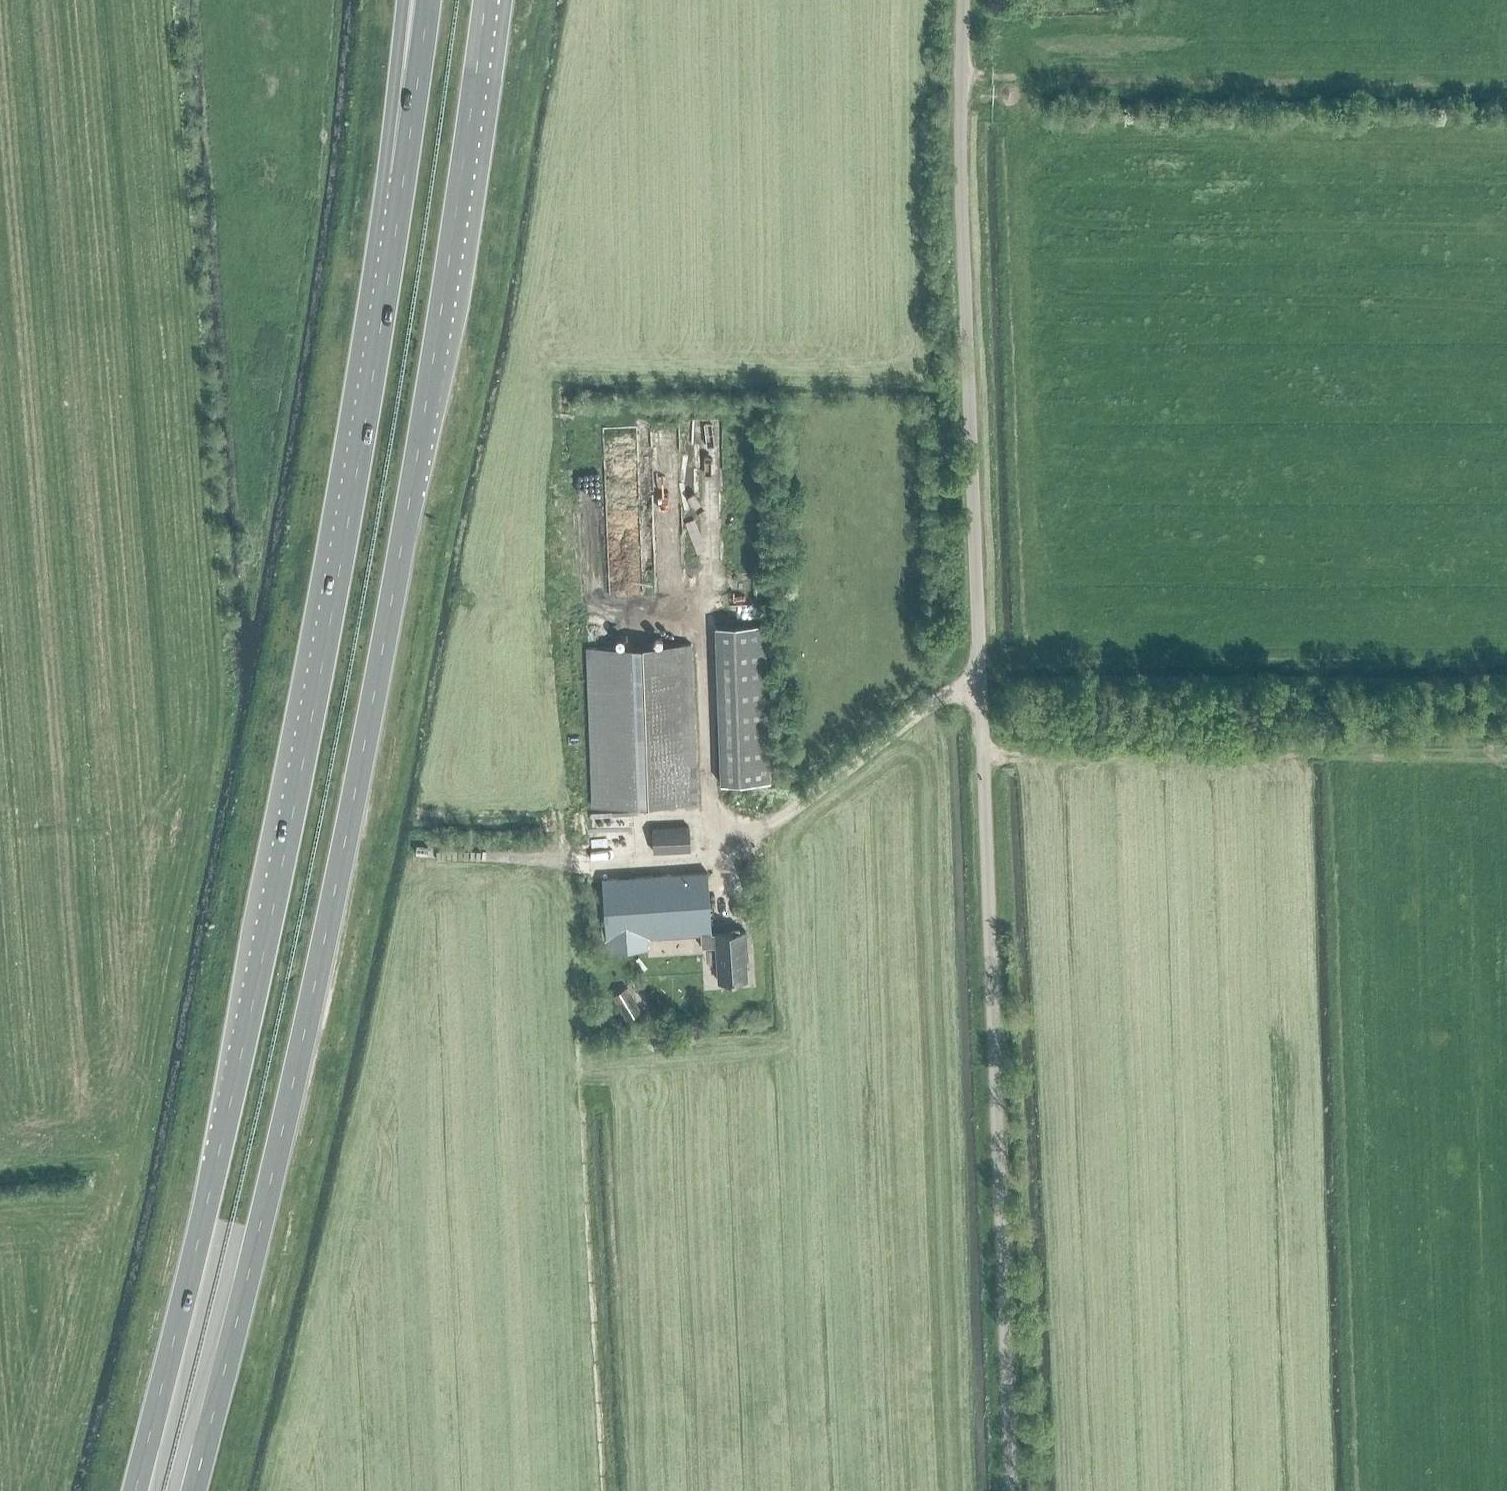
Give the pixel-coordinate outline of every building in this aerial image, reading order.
[(637,489),(608,494),(612,516),(641,511),(637,489)] [(771,783),(766,624),(716,626),(721,784),(771,783)] [(692,637),(589,640),(594,800),(697,797),(692,637)] [(652,830),(653,853),(690,851),(689,828),(652,830)] [(602,872),(606,945),(648,942),(648,931),(659,931),(702,928),(702,941),(717,940),(720,975),(748,973),(746,946),(749,946),(747,925),(716,927),(712,928),(708,865),(654,869),(643,870),(643,869),(602,872)] [(627,987),(612,996),(627,1021),(642,1012),(627,987)] [(652,1000),(659,1011),(674,1002),(667,991),(652,1000)]
